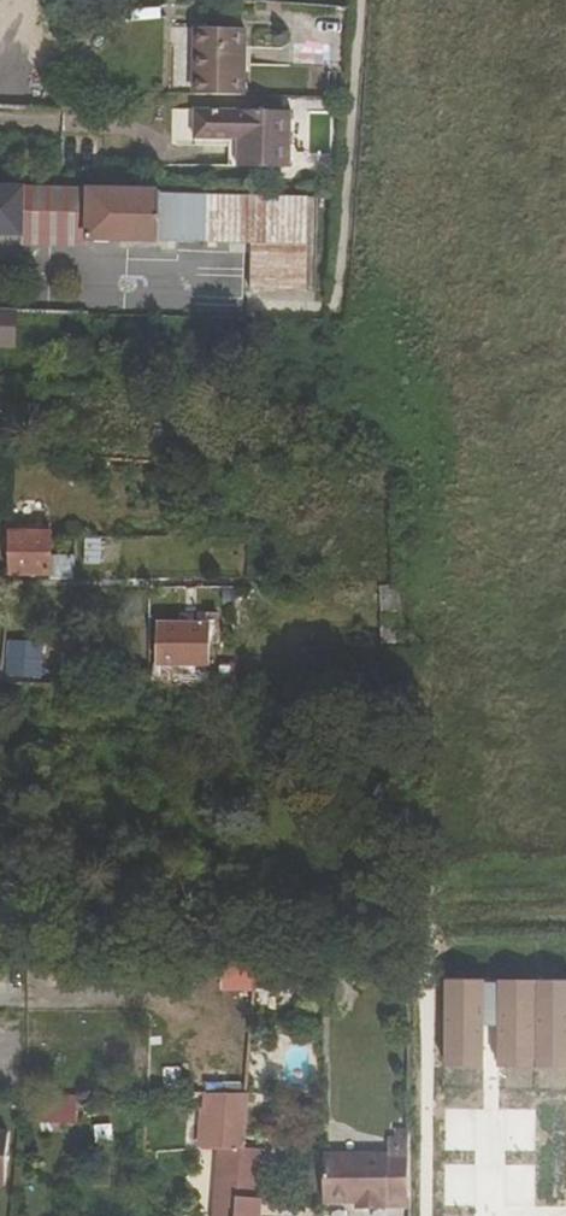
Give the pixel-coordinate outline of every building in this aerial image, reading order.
[(196,28),(195,94),(245,96),(246,29),(196,28)] [(236,167),(290,168),(292,112),(195,109),(194,139),(237,140),(236,167)] [(250,246),(249,292),(307,293),(309,198),(160,195),(160,191),(0,187),(0,236),(158,242),(158,244),(250,246)] [(16,346),(18,313),(0,312),(0,345),(16,346)] [(51,533),(10,533),(11,576),(51,576),(51,580),(76,580),(76,556),(52,556),(51,533)] [(100,565),(99,539),(83,540),(84,566),(100,565)] [(158,625),(158,664),(209,664),(209,625),(158,625)] [(39,681),(41,643),(5,642),(3,679),(39,681)] [(7,1187),(10,1135),(0,1134),(0,1187),(7,1187)] [(409,1138),(388,1138),(387,1153),(324,1153),(324,1206),(354,1206),(354,1209),(387,1210),(387,1206),(408,1206),(409,1138)]
